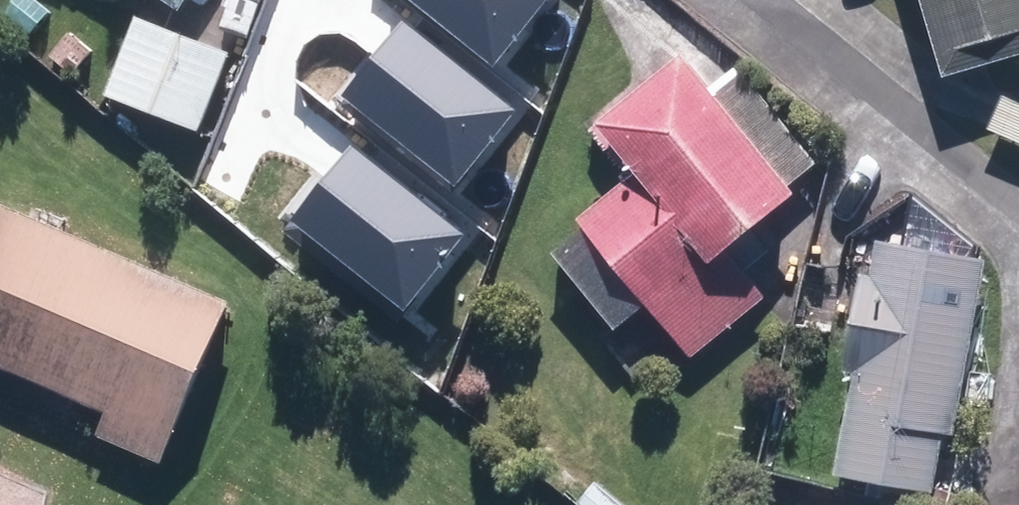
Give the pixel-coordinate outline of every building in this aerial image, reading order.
[(183,15),(193,0),(159,0),(183,15)] [(493,69),(548,0),(407,0),(493,69)] [(943,81),(1018,58),(1018,0),(918,0),(943,81)] [(413,29),(403,21),(398,28),(343,94),(459,190),(529,106),(422,18),(413,29)] [(228,55),(134,21),(104,101),(199,135),(228,55)] [(812,165),(735,72),(707,95),(675,57),(584,131),(623,179),(573,219),(579,226),(547,251),(611,329),(643,303),(689,358),(762,298),(723,250),(789,196),(783,188),(812,165)] [(360,152),(350,145),(345,151),(290,218),(407,314),(476,229),(369,141),(360,152)] [(0,234),(0,410),(134,465),(196,314),(0,234)] [(951,436),(983,263),(874,243),(868,278),(860,276),(842,372),(849,374),(830,475),(929,493),(940,434),(951,436)] [(576,504),(620,504),(594,484),(576,504)]
